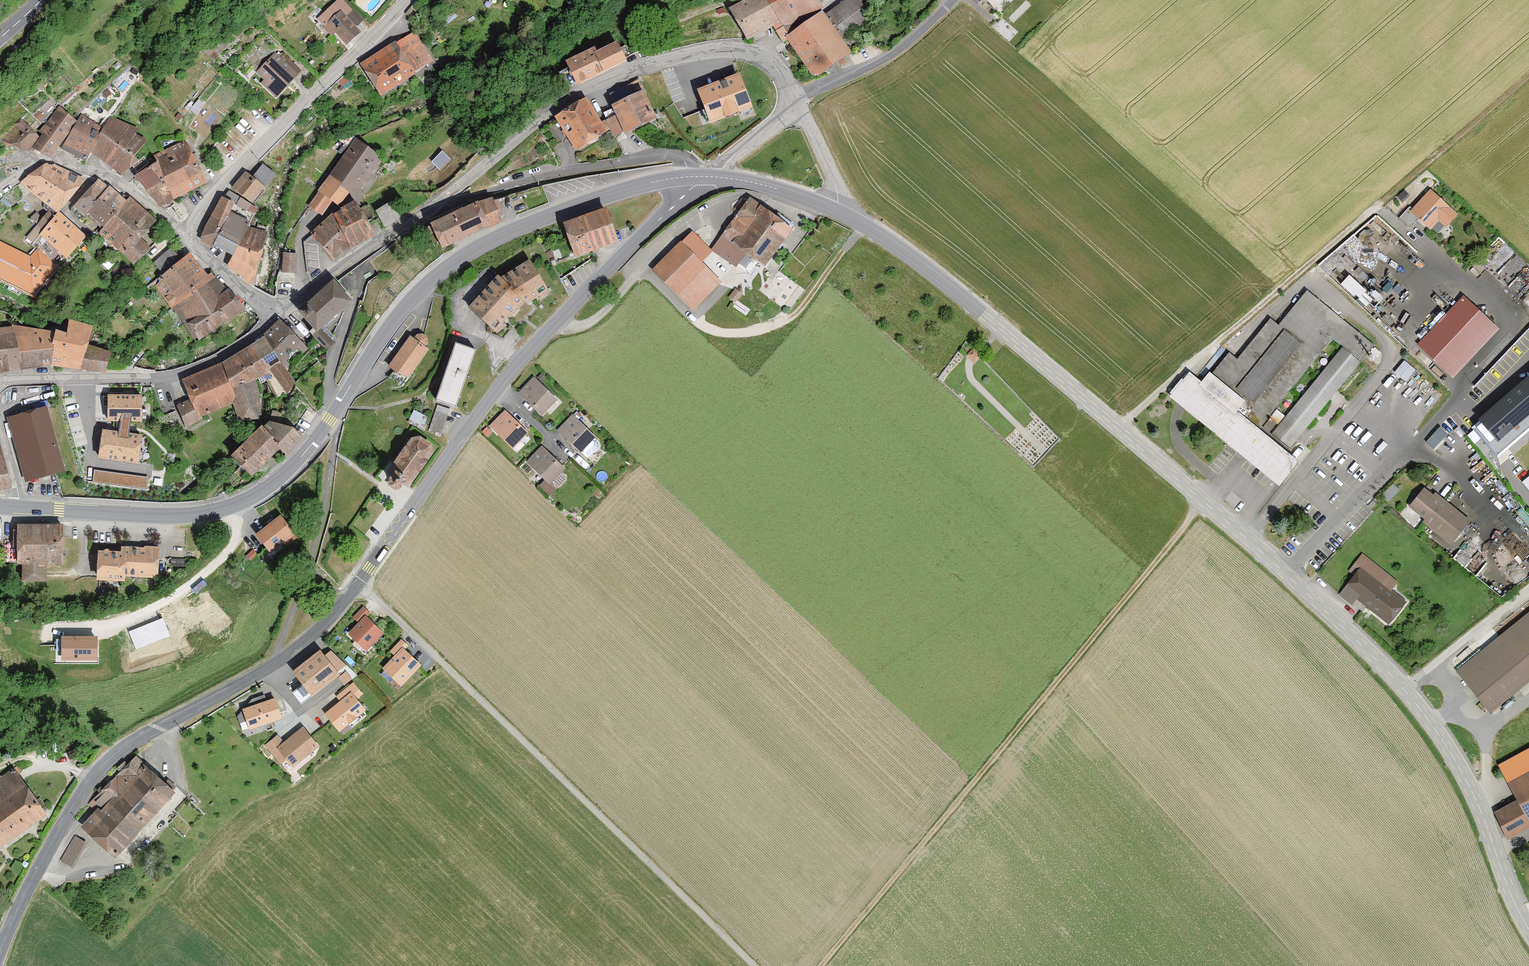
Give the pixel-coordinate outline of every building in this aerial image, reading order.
[(346,45),(361,32),(346,17),(352,11),(342,0),(337,0),(316,19),(332,35),(335,33),(346,45)] [(732,13),(747,40),(773,25),(783,42),(787,40),(786,38),(803,28),(800,22),(824,8),(820,0),(754,0),(732,13)] [(825,15),(845,42),(874,21),(865,9),(876,0),(846,0),(825,15)] [(803,28),(786,38),(787,40),(816,78),(852,52),(845,42),(825,15),(822,12),(803,28)] [(395,42),(360,64),(381,96),(415,74),(414,72),(433,60),(415,32),(396,43),(395,42)] [(566,63),(577,85),(625,60),(616,43),(597,52),(595,48),(566,63)] [(260,83),(275,98),(301,71),(286,57),(284,60),(275,52),(256,72),(264,80),(260,83)] [(710,124),(752,108),(739,74),(736,75),(697,91),(705,109),(710,124)] [(606,120),(614,136),(624,131),(625,133),(656,118),(643,91),(612,106),(616,116),(606,120)] [(556,117),(576,150),(606,131),(586,99),(556,117)] [(40,138),(32,148),(50,157),(72,130),(76,121),(60,106),(40,132),(43,135),(40,138)] [(76,121),(72,130),(62,149),(86,161),(90,153),(103,127),(79,115),(76,121)] [(103,127),(90,153),(123,176),(139,162),(133,157),(147,141),(136,134),(138,129),(109,116),(103,127)] [(40,138),(21,118),(16,123),(18,125),(3,140),(22,151),(29,152),(32,148),(40,138)] [(309,206),(323,216),(333,201),(335,203),(345,199),(349,193),(355,197),(382,158),(355,139),(309,206)] [(154,155),(158,162),(177,198),(207,182),(184,140),(154,155)] [(443,148),(433,160),(444,169),(454,157),(443,148)] [(177,198),(158,162),(135,176),(160,207),(177,198)] [(233,188),(251,203),(275,174),(263,164),(252,177),(246,172),(233,188)] [(21,184),(57,212),(61,207),(63,208),(84,179),(64,169),(48,168),(35,172),(21,184)] [(88,214),(104,228),(127,202),(109,186),(107,188),(98,180),(75,206),(86,216),(88,214)] [(1445,227),(1457,215),(1429,188),(1398,220),(1408,230),(1418,220),(1429,230),(1438,221),(1445,227)] [(224,200),(221,199),(199,239),(213,247),(214,246),(231,255),(227,267),(253,285),(267,235),(247,225),(253,213),(247,211),(250,205),(229,191),(224,200)] [(432,224),(443,248),(502,221),(492,200),(491,197),(432,224)] [(99,233),(135,264),(150,248),(140,239),(155,221),(130,198),(127,202),(104,228),(99,233)] [(792,230),(750,198),(711,249),(736,267),(746,253),(764,267),(792,230)] [(331,215),(311,233),(313,234),(334,260),(356,245),(375,236),(356,201),(331,215)] [(376,210),(384,226),(400,218),(392,202),(376,210)] [(575,256),(618,241),(606,208),(563,223),(575,256)] [(37,249),(56,266),(65,256),(66,257),(86,236),(60,213),(56,217),(49,211),(37,224),(44,231),(32,244),(37,249)] [(701,262),(712,251),(692,232),(681,243),(680,241),(652,269),(693,310),(721,282),(701,262)] [(33,295),(57,267),(56,266),(37,249),(30,257),(0,241),(0,278),(33,295)] [(172,308),(211,279),(187,256),(181,260),(170,248),(156,262),(166,272),(158,278),(160,282),(155,286),(171,308),(172,308)] [(284,272),(295,272),(296,253),(284,253),(284,272)] [(490,325),(496,331),(504,323),(503,321),(505,319),(508,315),(509,316),(524,301),(526,302),(528,301),(539,294),(540,296),(549,290),(530,260),(501,278),(499,276),(470,307),(490,325)] [(1340,282),(1366,306),(1374,298),(1348,273),(1340,282)] [(199,339),(245,309),(228,289),(226,292),(211,279),(172,308),(178,316),(180,316),(188,329),(191,326),(199,339)] [(337,281),(335,280),(299,313),(314,329),(310,333),(326,350),(334,343),(321,328),(353,299),(337,281)] [(1237,359),(1230,353),(1204,384),(1197,378),(1189,372),(1169,396),(1177,402),(1180,405),(1184,408),(1228,445),(1236,451),(1243,457),(1274,483),(1279,487),(1299,462),(1293,457),(1287,452),(1334,395),(1373,348),(1306,293),(1279,326),(1271,319),(1237,359)] [(1417,346),(1452,380),(1499,332),(1463,297),(1417,346)] [(67,333),(47,331),(48,366),(83,370),(88,344),(93,326),(69,320),(67,333)] [(282,322),(263,338),(286,370),(307,347),(282,322)] [(14,326),(5,327),(14,369),(48,366),(47,331),(14,326)] [(14,369),(5,327),(0,327),(0,371),(14,369)] [(388,367),(410,377),(429,349),(424,346),(427,343),(426,337),(424,335),(422,334),(417,334),(414,339),(410,336),(388,367)] [(215,365),(233,403),(237,417),(242,416),(242,420),(258,419),(258,414),(261,415),(259,396),(256,380),(263,377),(265,381),(268,379),(279,400),(287,392),(295,383),(286,370),(263,338),(215,365)] [(88,344),(83,370),(106,372),(110,349),(88,344)] [(456,344),(437,398),(455,405),(474,350),(456,344)] [(1511,367),(1499,357),(1478,383),(1490,393),(1511,367)] [(1396,371),(1408,380),(1417,368),(1405,359),(1396,371)] [(215,365),(183,381),(191,399),(177,406),(186,428),(203,419),(202,416),(233,403),(215,365)] [(1471,419),(1499,453),(1510,445),(1516,452),(1528,441),(1528,371),(1471,419)] [(517,395),(540,417),(557,400),(534,377),(517,395)] [(1420,394),(1408,415),(1415,419),(1427,399),(1420,394)] [(142,397),(108,397),(108,423),(120,424),(118,435),(103,432),(98,461),(139,467),(143,437),(130,435),(131,424),(142,424),(142,397)] [(441,433),(449,409),(437,405),(430,429),(441,433)] [(7,417),(26,481),(65,470),(47,406),(7,417)] [(410,417),(425,424),(429,416),(414,408),(410,417)] [(527,433),(506,412),(489,428),(511,450),(527,433)] [(571,416),(556,431),(579,453),(594,438),(571,416)] [(231,455),(252,476),(282,446),(288,453),(302,436),(292,428),(279,420),(276,422),(271,420),(263,427),(261,425),(231,455)] [(1427,440),(1435,447),(1449,432),(1441,424),(1427,440)] [(397,489),(399,490),(404,483),(408,486),(431,454),(430,444),(419,436),(410,438),(386,472),(391,476),(387,481),(389,483),(388,485),(392,488),(395,490),(397,489)] [(565,470),(542,447),(526,462),(550,485),(565,470)] [(10,487),(0,448),(0,489),(10,487)] [(96,468),(95,481),(149,487),(151,474),(96,468)] [(1432,495),(1426,489),(1410,508),(1425,520),(1423,522),(1425,524),(1450,545),(1471,521),(1436,491),(1432,495)] [(279,513),(254,533),(272,555),(297,535),(279,513)] [(62,563),(62,525),(17,525),(17,564),(22,564),(22,573),(22,581),(47,581),(47,564),(62,563)] [(98,550),(97,580),(124,581),(124,576),(158,577),(159,547),(121,546),(121,551),(98,550)] [(1359,570),(1343,591),(1388,626),(1404,606),(1359,570)] [(366,652),(384,634),(366,616),(370,612),(364,606),(353,617),(358,623),(348,633),(366,652)] [(1489,712),(1528,680),(1528,614),(1457,671),(1489,712)] [(98,633),(61,632),(61,658),(98,659),(98,633)] [(421,664),(402,647),(382,669),(401,686),(421,664)] [(339,675),(320,650),(292,672),(312,697),(339,675)] [(366,710),(351,692),(324,714),(331,722),(339,732),(366,710)] [(282,719),(275,698),(242,709),(250,731),(282,719)] [(312,737),(303,727),(276,748),(292,768),(319,746),(312,737)] [(1508,840),(1528,828),(1528,750),(1497,766),(1514,802),(1495,812),(1508,840)] [(79,826),(112,856),(173,792),(135,757),(90,798),(98,806),(79,826)] [(43,812),(15,767),(0,776),(0,840),(43,812)] [(72,868),(87,843),(75,836),(60,861),(72,868)]
